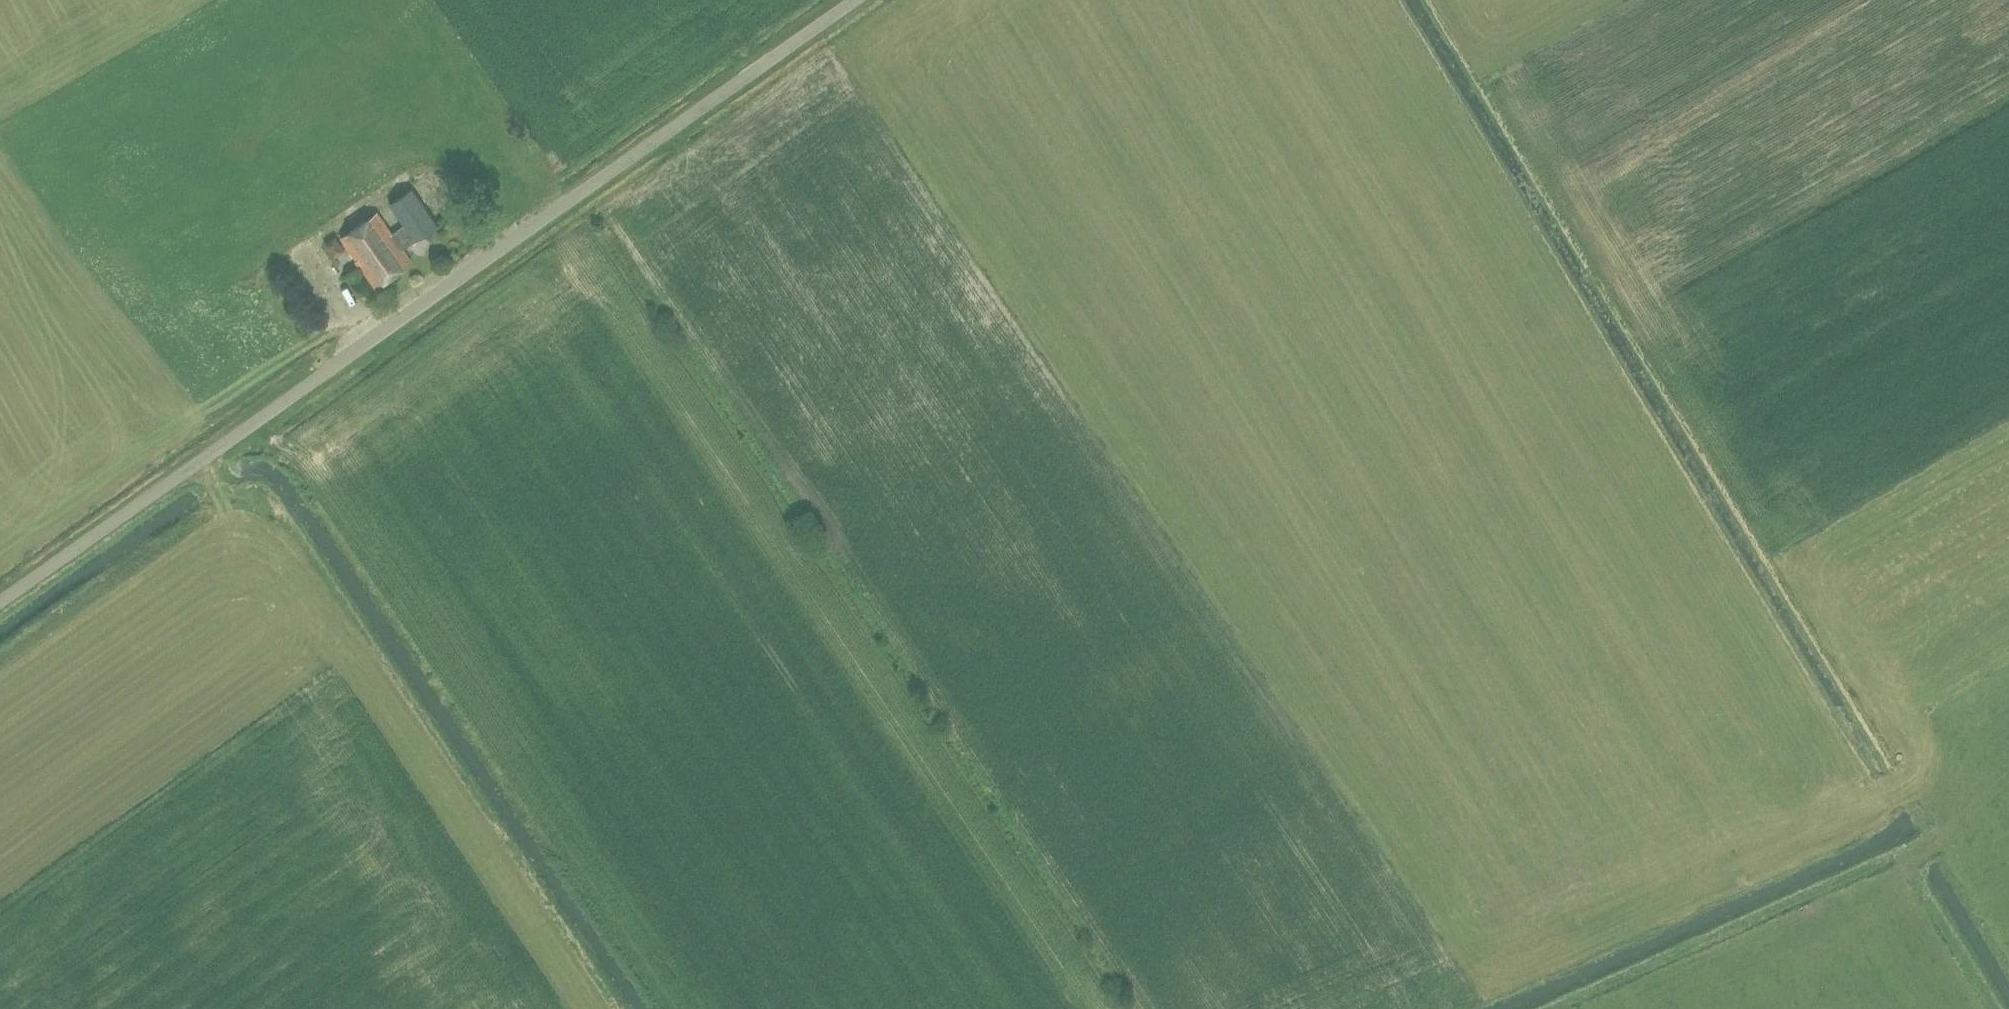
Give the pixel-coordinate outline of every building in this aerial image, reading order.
[(376,287),(412,262),(403,249),(465,206),(440,170),(412,189),(342,237),(376,287)]
